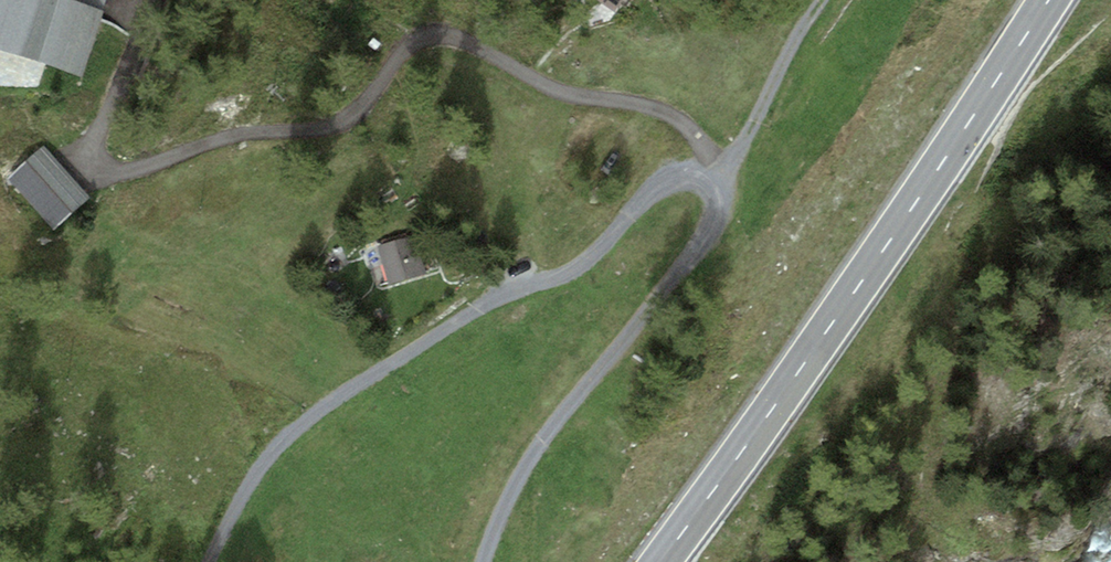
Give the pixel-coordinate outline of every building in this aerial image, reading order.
[(71,0),(23,0),(6,51),(82,76),(103,11),(71,0)] [(615,11),(622,0),(599,0),(615,11)] [(46,146),(9,179),(54,229),(91,197),(46,146)] [(416,235),(379,245),(389,283),(427,272),(416,235)]
